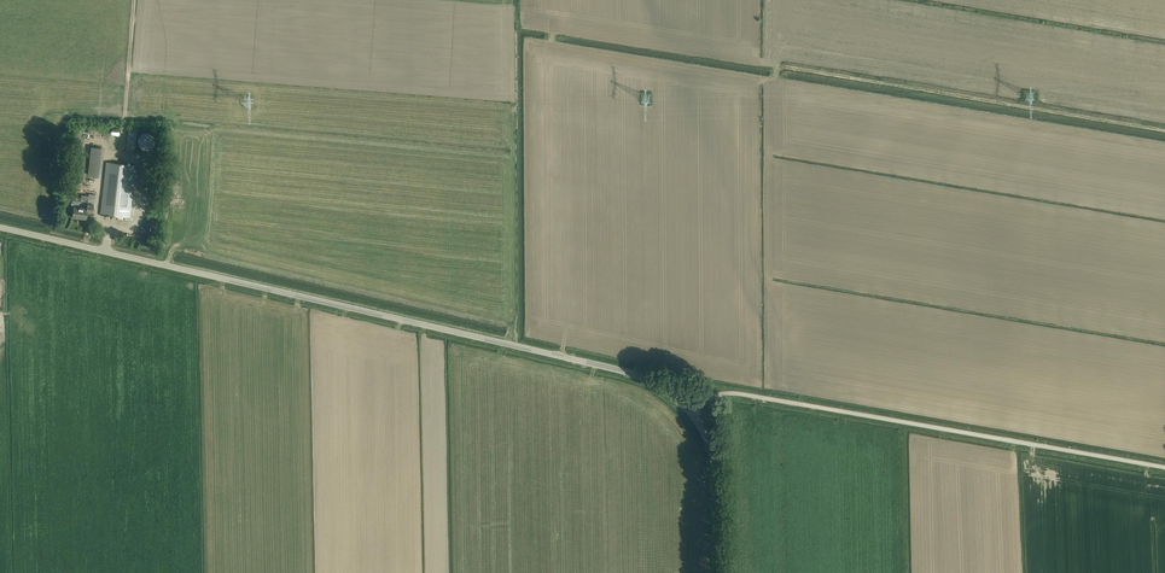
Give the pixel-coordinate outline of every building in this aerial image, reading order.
[(153,143),(153,141),(153,139),(152,137),(151,136),(149,135),(148,134),(146,134),(144,134),(143,134),(140,135),(139,136),(138,137),(137,138),(136,140),(135,142),(135,143),(135,145),(136,147),(137,149),(138,150),(139,151),(141,152),(143,152),(145,152),(146,152),(148,151),(150,150),(151,149),(152,148),(153,146),(153,145),(153,143)] [(92,147),(91,158),(89,174),(100,175),(103,149),(92,147)] [(108,162),(102,208),(102,214),(130,217),(136,165),(108,162)] [(74,207),(73,212),(73,218),(86,219),(87,212),(93,213),(94,205),(89,205),(89,209),(74,207)] [(146,219),(145,233),(155,234),(156,220),(152,220),(146,219)]
